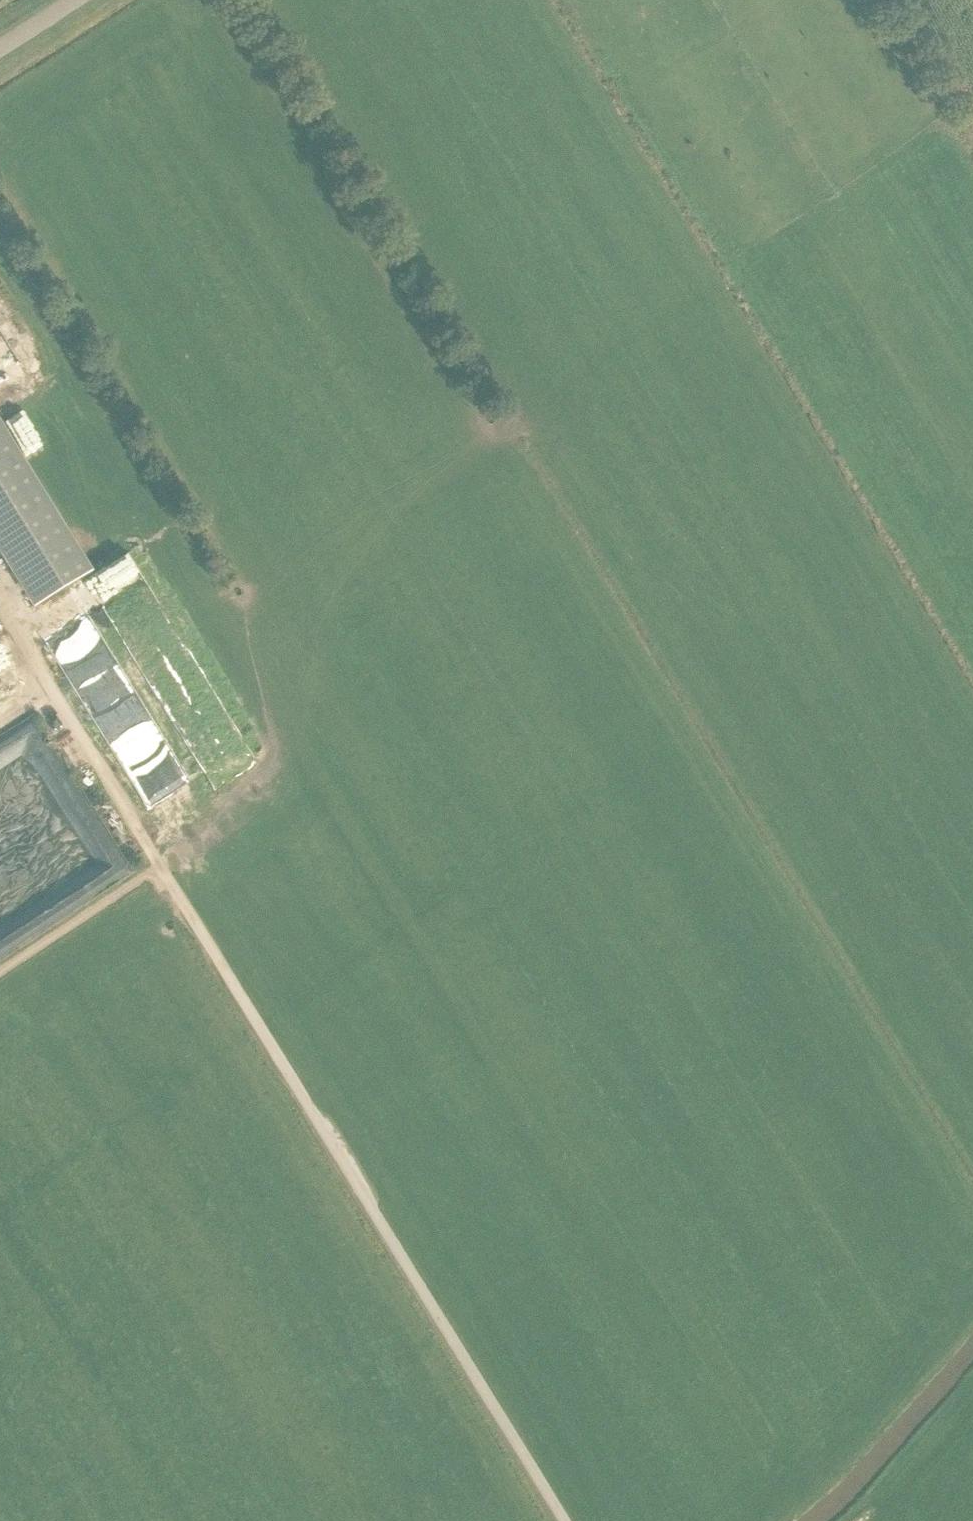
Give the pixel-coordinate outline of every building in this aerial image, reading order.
[(36,606),(91,572),(0,425),(0,547),(36,606)] [(78,626),(99,614),(87,594),(66,606),(78,626)]
